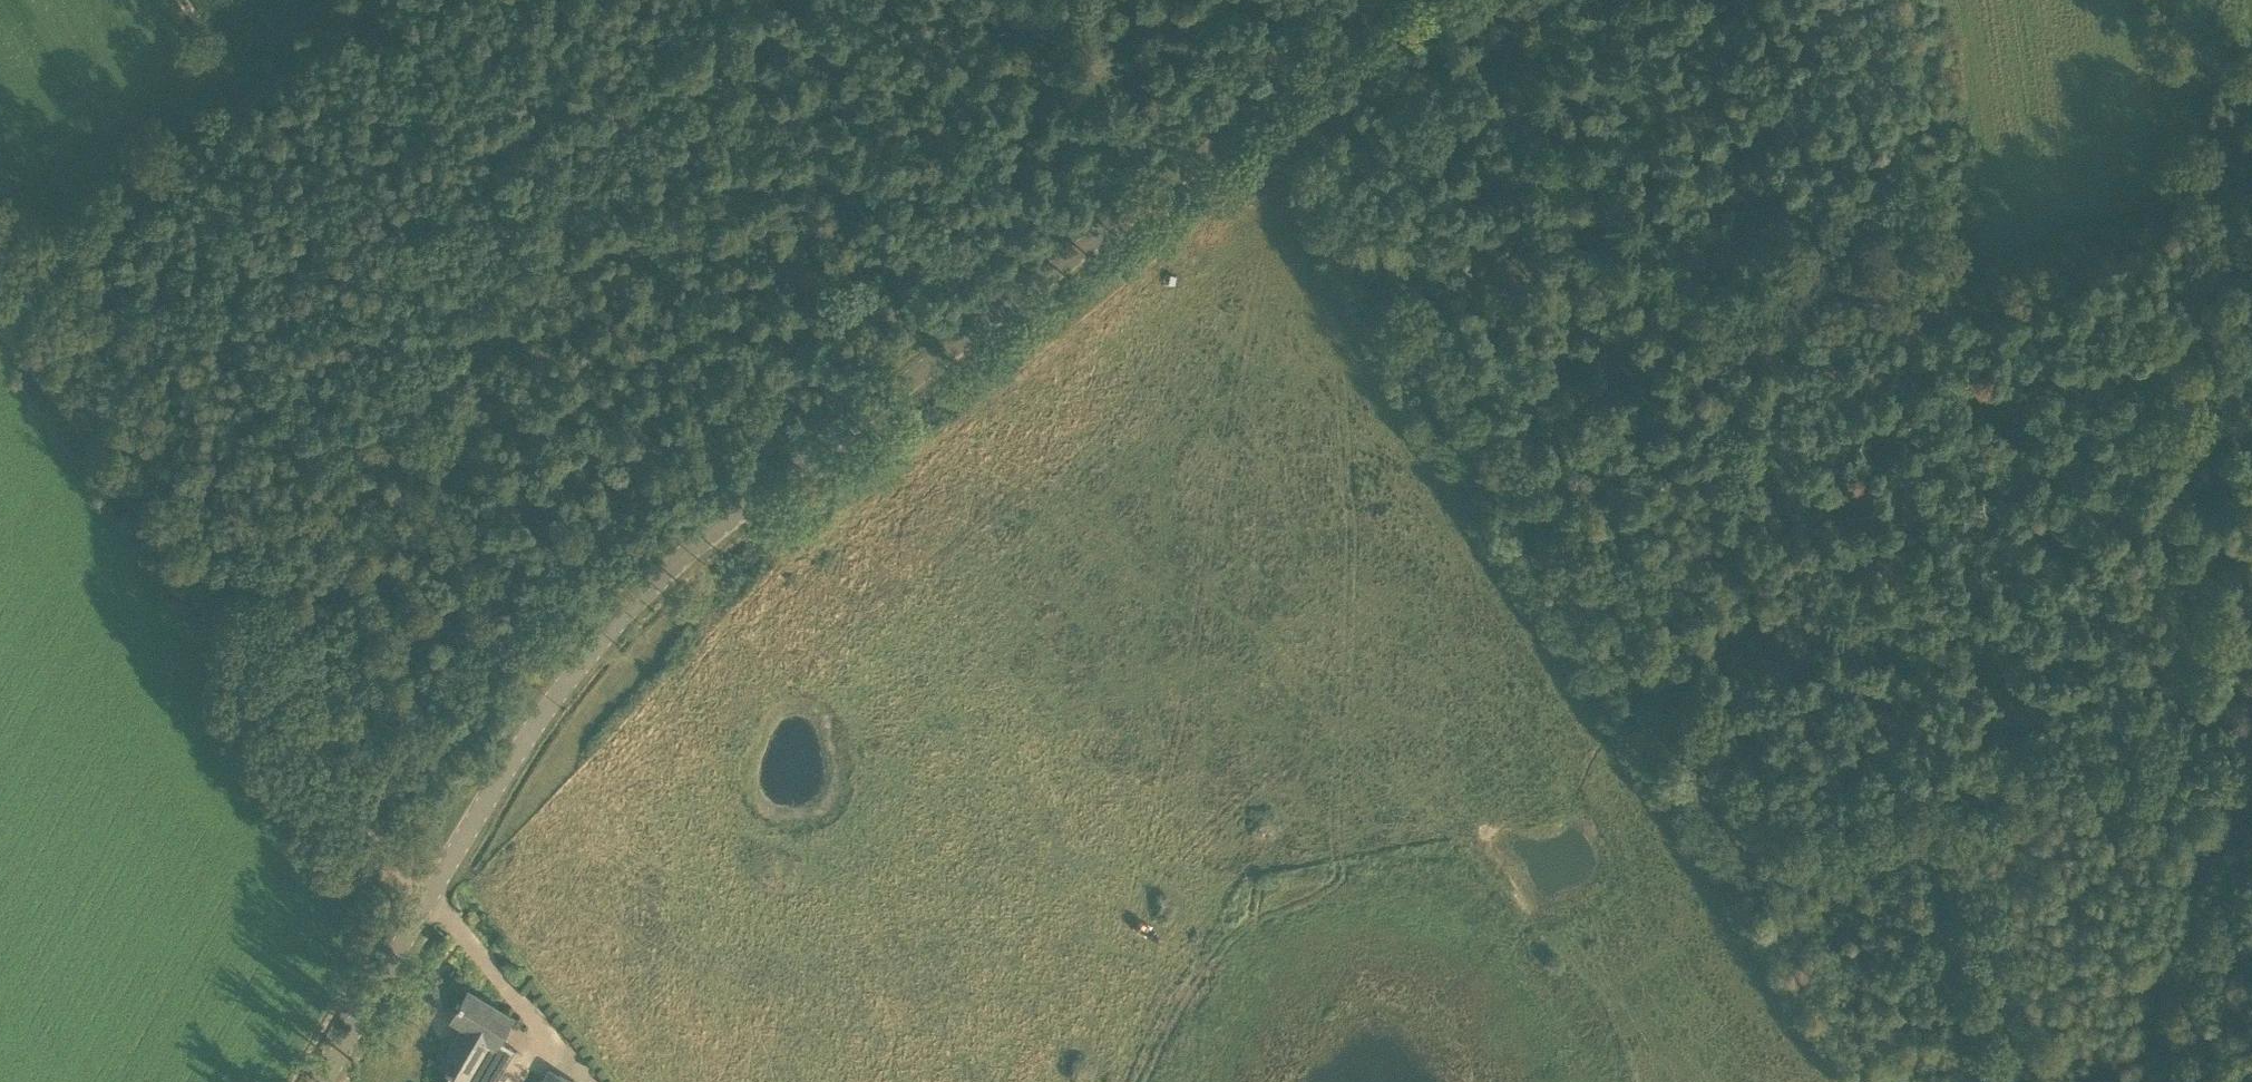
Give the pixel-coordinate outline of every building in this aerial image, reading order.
[(512,1017),(468,991),(451,1019),(463,1026),(460,1030),(463,1032),(457,1042),(454,1041),(440,1064),(446,1068),(445,1070),(451,1073),(452,1071),(469,1081),(491,1043),(496,1045),(512,1017)] [(544,1081),(574,1081),(551,1069),(544,1081)]
